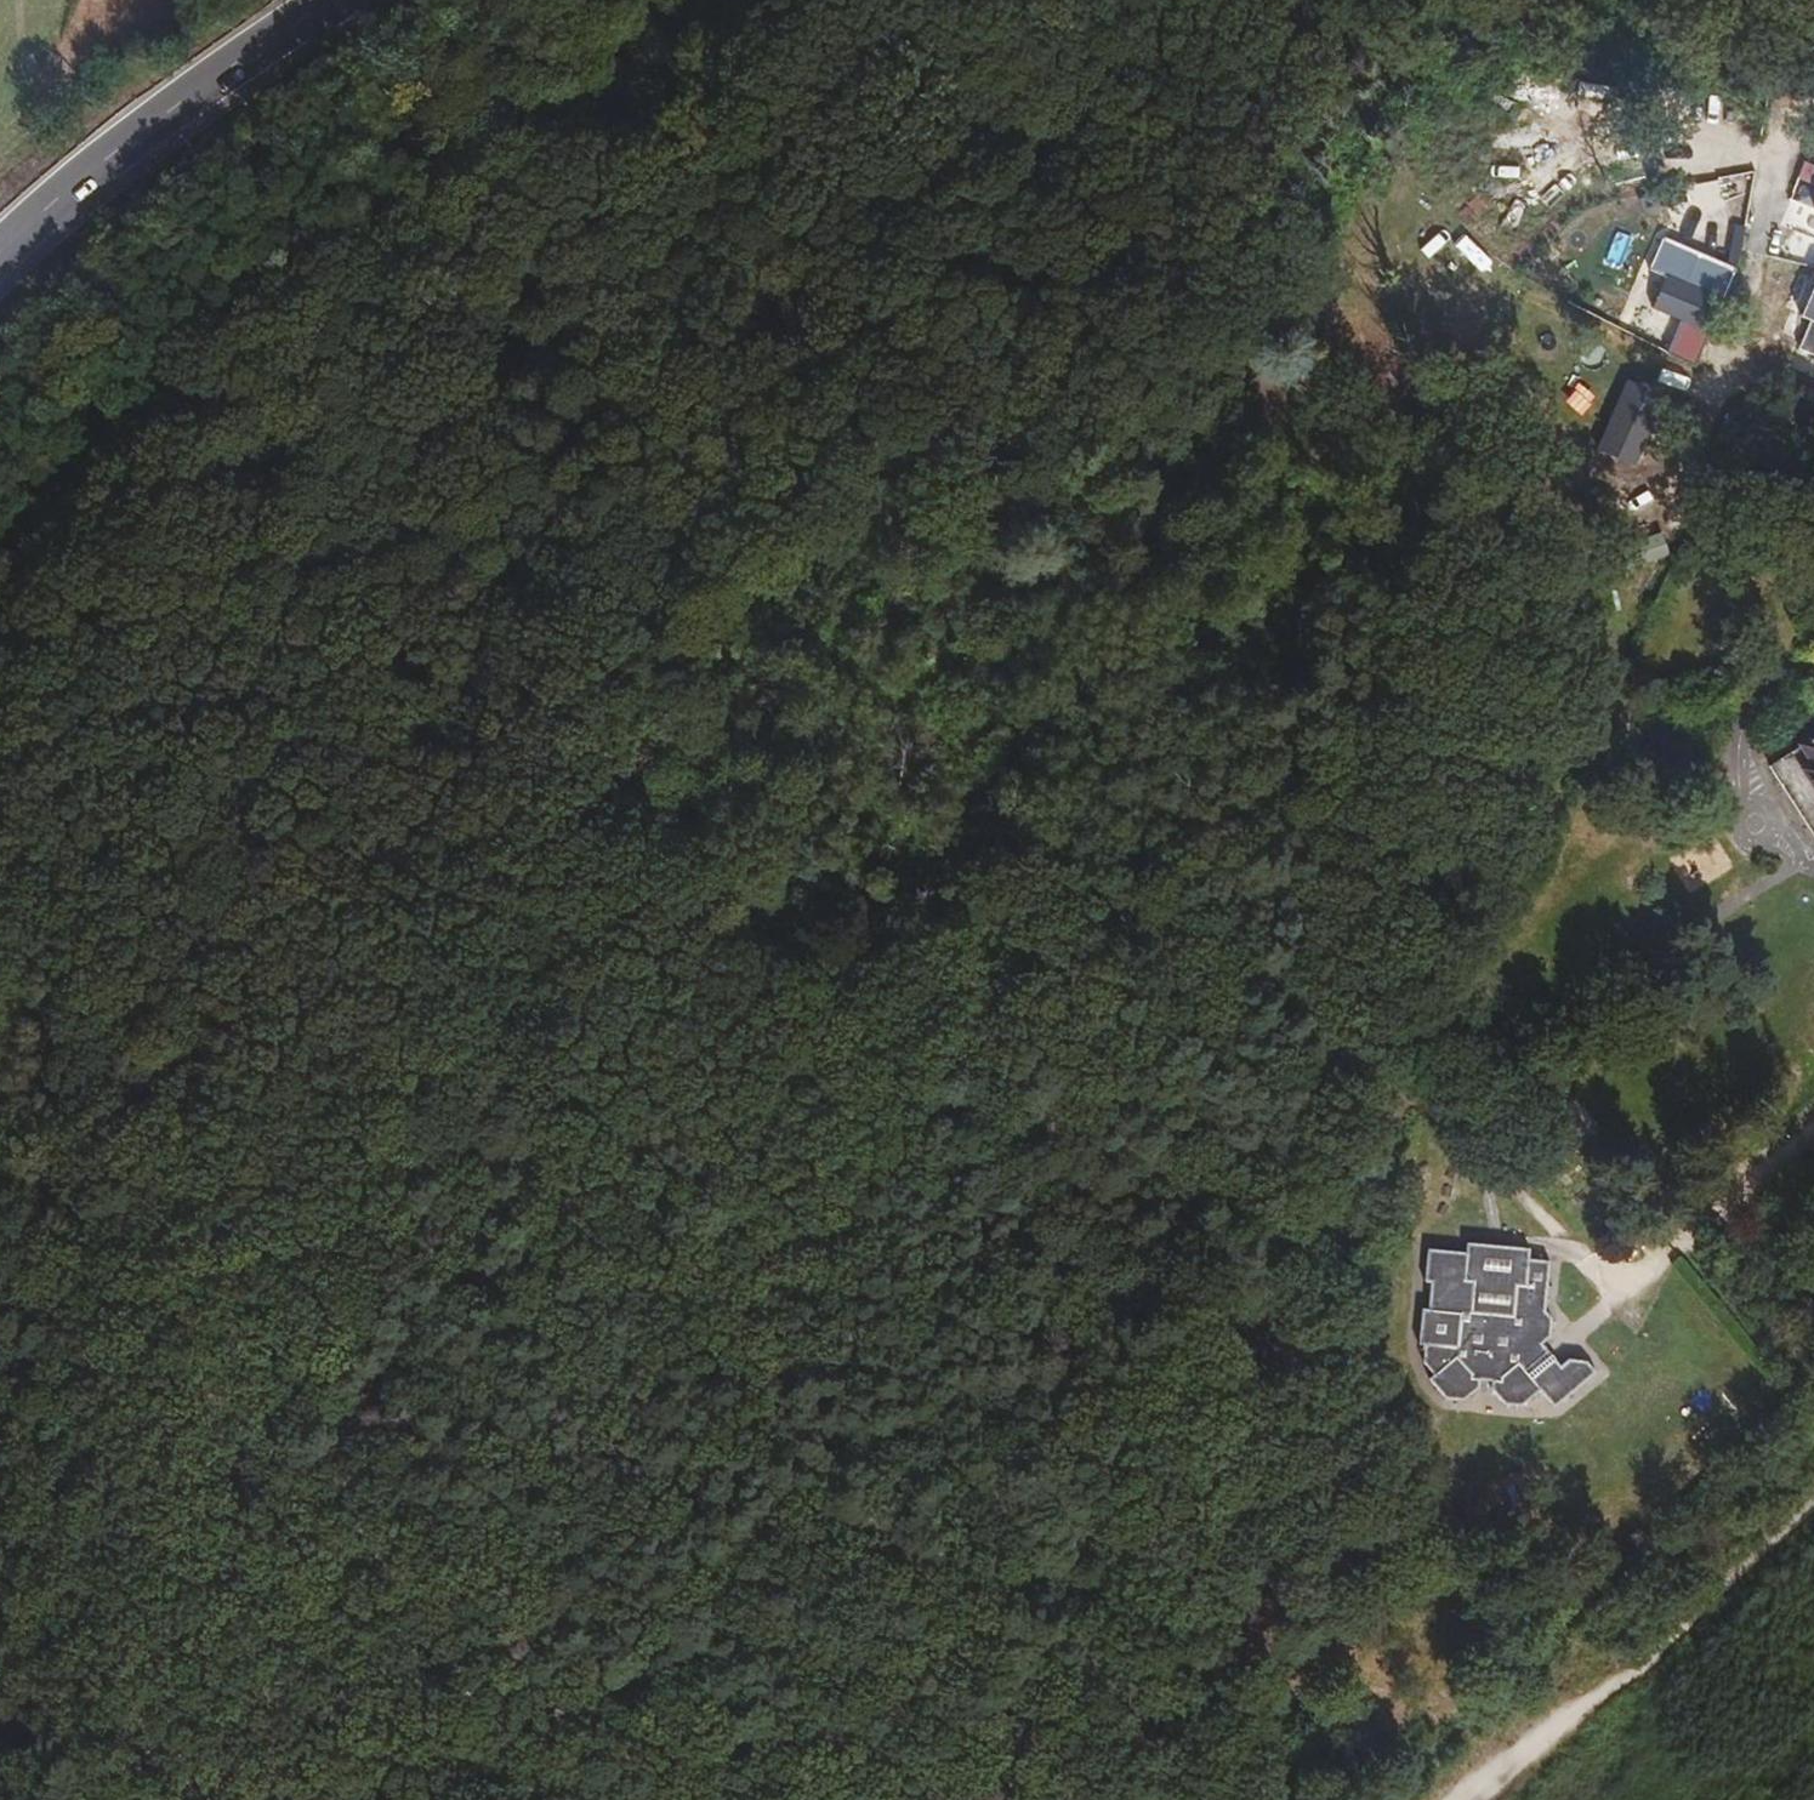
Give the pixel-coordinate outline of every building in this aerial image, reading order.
[(1697,284),(1663,270),(1648,309),(1676,321),(1665,352),(1693,366),(1709,330),(1685,320),(1697,284)] [(1813,357),(1813,305),(1807,302),(1788,346),(1813,357)] [(1644,364),(1614,428),(1648,445),(1679,378),(1644,364)] [(1813,797),(1813,725),(1780,748),(1813,797)] [(1466,1255),(1430,1251),(1425,1282),(1432,1283),(1429,1310),(1424,1310),(1422,1344),(1426,1362),(1432,1381),(1446,1399),(1464,1400),(1477,1389),(1481,1378),(1493,1380),(1493,1389),(1505,1402),(1522,1407),(1541,1391),(1556,1406),(1595,1372),(1589,1361),(1570,1361),(1563,1367),(1543,1343),(1551,1335),(1552,1320),(1545,1313),(1549,1261),(1529,1259),(1530,1249),(1469,1242),(1466,1255)]
